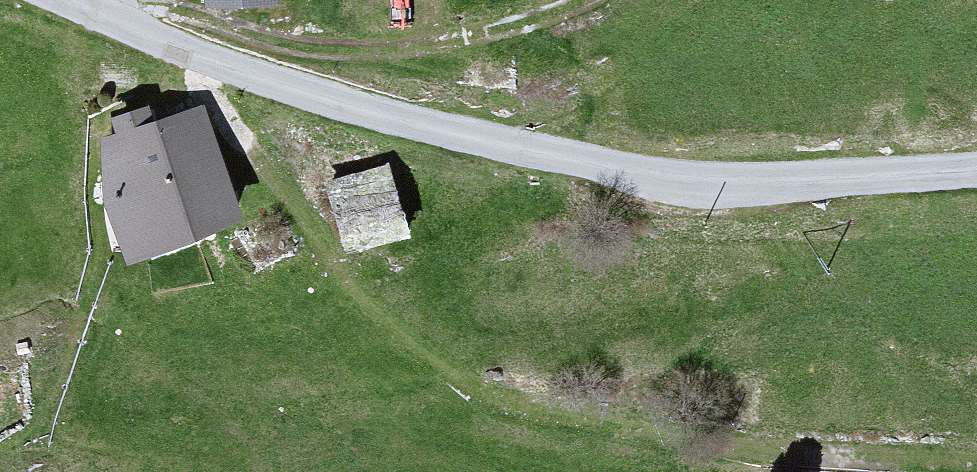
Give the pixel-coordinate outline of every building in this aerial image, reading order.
[(116,128),(102,131),(104,191),(129,256),(241,212),(206,102),(155,114),(148,101),(112,111),(116,128)] [(394,160),(324,180),(344,249),(414,230),(394,160)]
